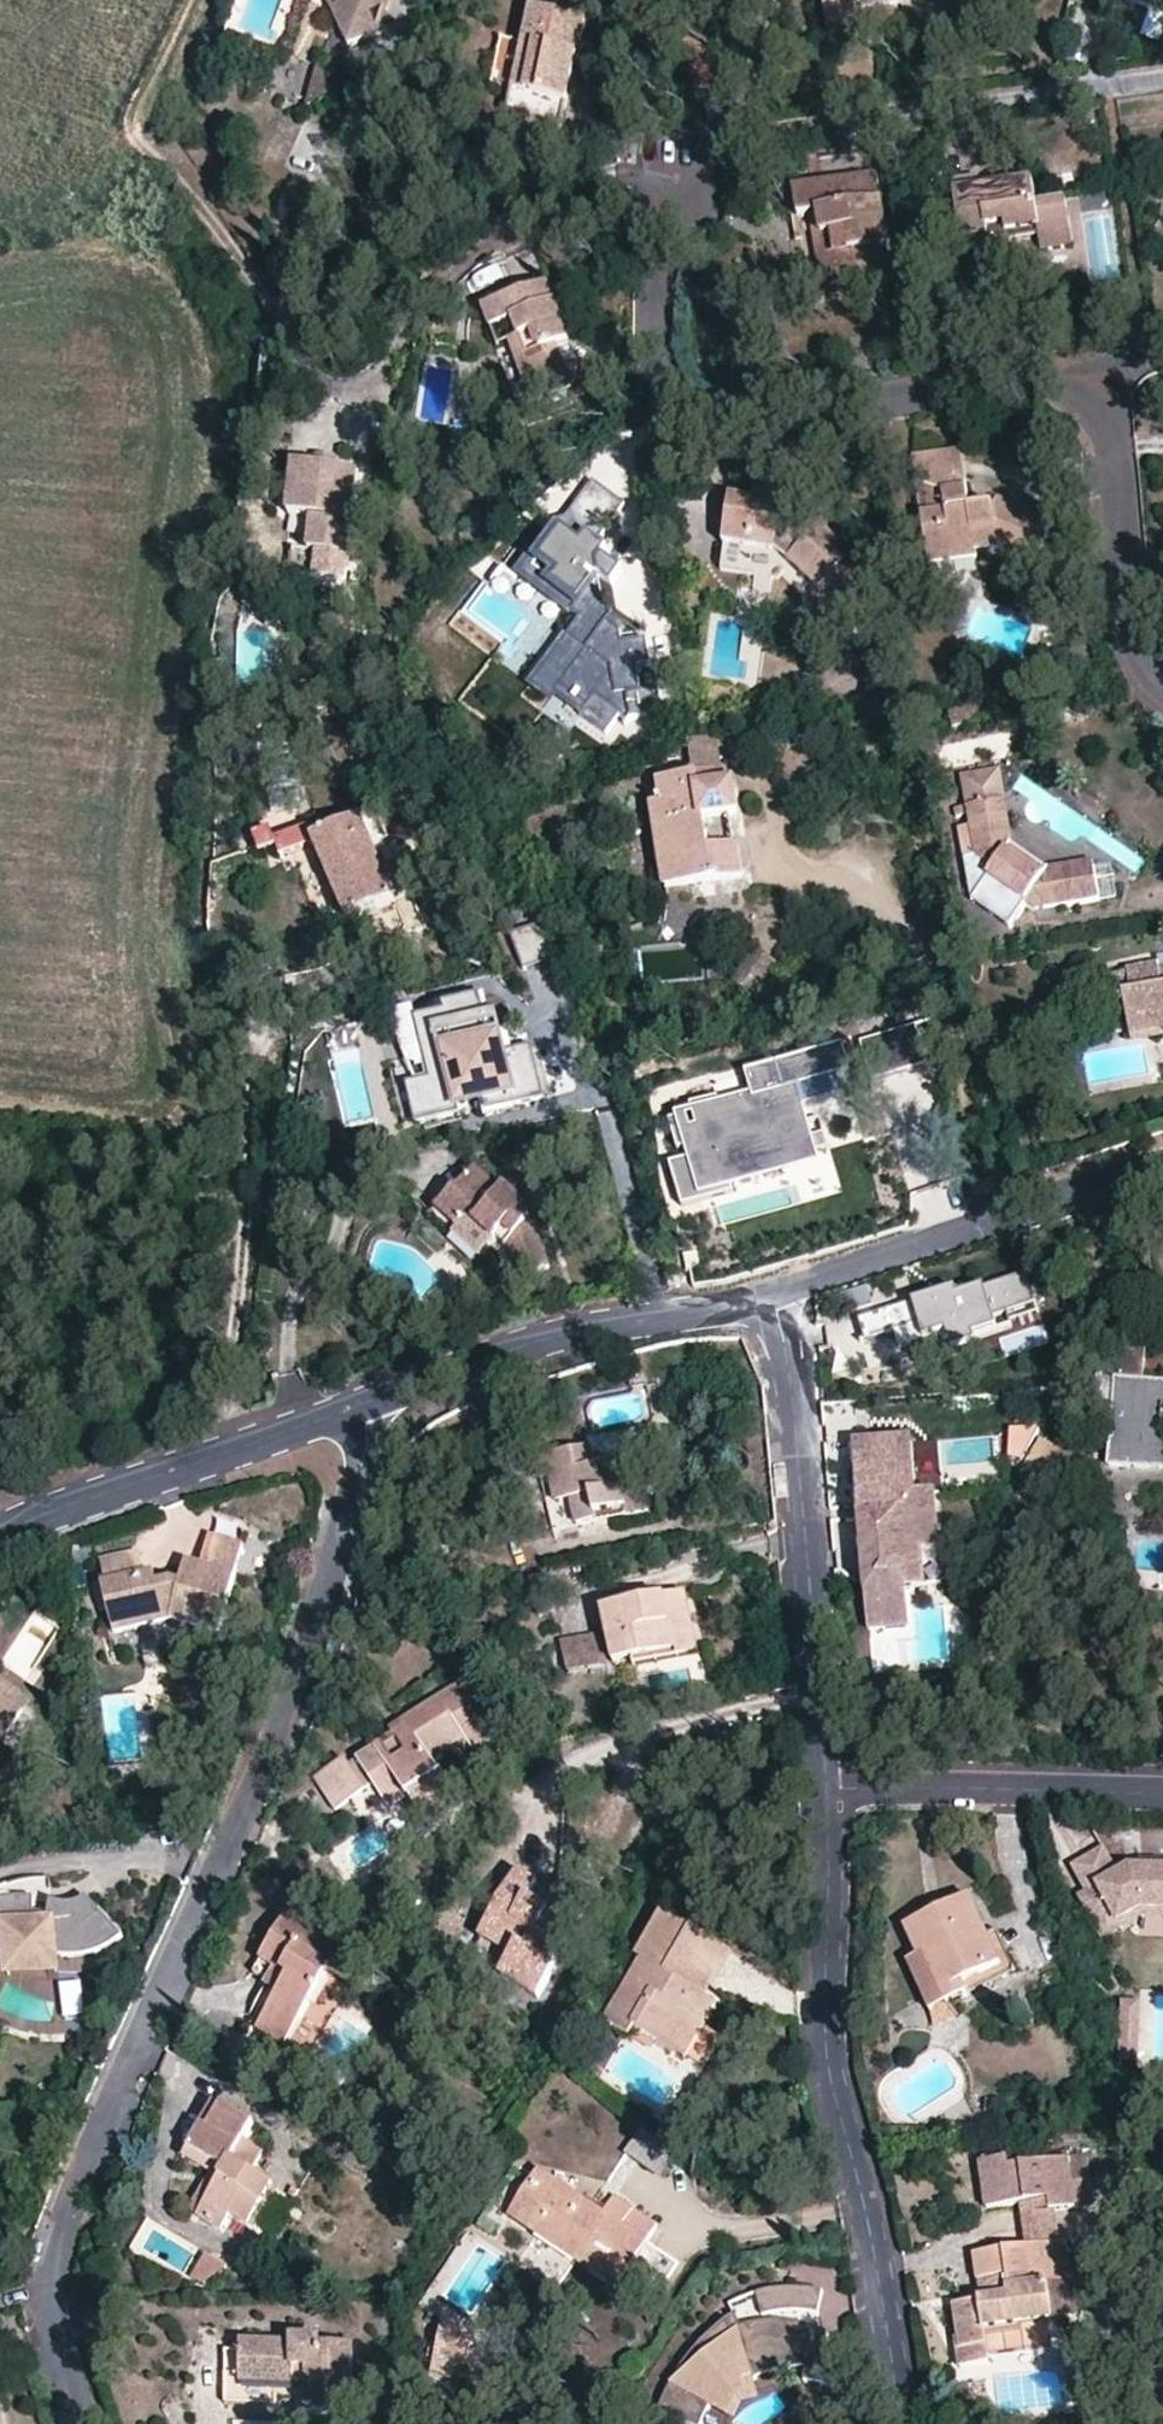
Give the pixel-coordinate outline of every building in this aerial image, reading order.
[(336,18),(351,46),(380,31),(371,14),(376,0),(342,0),(336,18)] [(380,31),(391,0),(376,0),(371,14),(380,31)] [(897,0),(823,0),(829,37),(877,29),(875,13),(899,10),(897,0)] [(1162,18),(1162,0),(1118,0),(1162,18)] [(563,129),(587,22),(531,8),(523,43),(502,38),(491,86),(511,91),(506,115),(563,129)] [(901,26),(899,10),(875,13),(877,29),(901,26)] [(323,68),(313,109),(339,93),(323,68)] [(798,219),(810,216),(820,214),(831,285),(887,277),(883,249),(889,247),(877,174),(794,187),(798,219)] [(1073,249),(1068,204),(1037,207),(1034,182),(983,189),(981,176),(954,181),(963,240),(985,237),(989,263),(1011,259),(1010,246),(1011,245),(1009,236),(1037,231),(1039,240),(1041,254),(1073,249)] [(821,287),(831,285),(820,214),(810,216),(821,287)] [(1011,245),(1039,240),(1037,231),(1009,236),(1011,245)] [(572,342),(551,285),(484,310),(490,329),(512,323),(518,338),(509,342),(531,404),(573,389),(567,370),(558,346),(572,342)] [(572,342),(558,346),(567,370),(581,366),(572,342)] [(970,502),(961,452),(914,458),(931,565),(978,559),(978,553),(997,551),(1036,564),(1052,521),(995,498),(970,502)] [(345,574),(357,464),(296,457),(290,508),(314,510),(311,545),(320,545),(317,571),(345,574)] [(785,507),(787,489),(758,483),(754,500),(731,498),(725,544),(778,553),(820,590),(854,554),(824,527),(821,528),(785,507)] [(601,572),(606,564),(598,558),(608,545),(600,538),(622,507),(599,491),(575,523),(587,533),(583,538),(566,526),(540,562),(559,575),(556,579),(581,597),(574,607),(583,613),(572,629),(564,630),(527,682),(558,704),(561,699),(611,736),(628,712),(665,706),(662,681),(656,682),(649,635),(625,639),(623,627),(628,621),(608,606),(601,572)] [(995,721),(991,706),(980,709),(983,724),(995,721)] [(983,724),(980,709),(951,716),(954,731),(983,724)] [(694,777),(724,775),(720,740),(690,744),(694,777)] [(1098,900),(1092,860),(1046,868),(1014,847),(1000,772),(962,779),(976,862),(981,863),(977,872),(1035,911),(1098,900)] [(726,789),(724,775),(694,777),(662,780),(664,804),(655,805),(661,882),(739,875),(736,844),(707,847),(705,824),(735,821),(732,789),(726,789)] [(394,899),(361,820),(313,840),(347,917),(394,899)] [(257,841),(261,851),(277,844),(281,855),(313,841),(304,821),(257,841)] [(548,923),(512,935),(524,969),(559,957),(548,923)] [(777,964),(756,948),(732,981),(754,996),(777,964)] [(1160,968),(1157,962),(1125,968),(1126,974),(1111,977),(1115,998),(1125,996),(1132,1040),(1162,1036),(1162,968),(1160,968)] [(501,1033),(491,994),(448,1004),(450,1013),(419,1021),(434,1079),(421,1082),(412,1084),(421,1122),(465,1111),(462,1098),(487,1092),(490,1105),(492,1111),(550,1096),(537,1044),(513,1050),(508,1031),(501,1033)] [(434,1079),(419,1021),(417,1012),(388,1019),(421,1082),(434,1079)] [(813,1068),(750,1066),(750,1082),(730,1083),(730,1080),(692,1080),(691,1120),(673,1120),(674,1144),(692,1144),(730,1144),(730,1104),(750,1104),(750,1117),(798,1117),(799,1095),(812,1095),(813,1068)] [(462,1098),(465,1111),(490,1105),(487,1092),(462,1098)] [(812,1131),(812,1095),(799,1095),(798,1117),(750,1117),(750,1131),(812,1131)] [(502,1191),(477,1170),(459,1188),(457,1187),(437,1208),(464,1234),(475,1223),(495,1240),(505,1249),(516,1277),(550,1266),(537,1224),(526,1211),(534,1202),(512,1181),(502,1191)] [(306,1203),(307,1190),(294,1188),(292,1202),(306,1203)] [(485,1252),(495,1240),(475,1223),(464,1234),(485,1252)] [(684,1271),(667,1276),(672,1288),(687,1285),(684,1271)] [(959,1289),(861,1319),(867,1339),(923,1322),(928,1339),(949,1332),(954,1350),(981,1342),(978,1334),(1000,1327),(997,1317),(1010,1313),(1013,1323),(1042,1314),(1030,1276),(961,1297),(959,1289)] [(1162,1424),(1162,1383),(1140,1380),(1143,1352),(1098,1348),(1095,1380),(1114,1382),(1107,1466),(1159,1469),(1162,1424)] [(631,1378),(634,1388),(648,1384),(646,1375),(631,1378)] [(872,1594),(875,1632),(910,1628),(906,1590),(928,1588),(925,1553),(943,1551),(937,1494),(918,1497),(912,1440),(855,1446),(863,1523),(885,1538),(889,1573),(872,1594)] [(1053,1488),(1071,1457),(1042,1440),(1024,1471),(1053,1488)] [(592,1449),(537,1461),(552,1531),(654,1507),(644,1461),(618,1468),(617,1462),(597,1467),(592,1449)] [(244,1541),(211,1532),(202,1565),(236,1573),(244,1541)] [(869,1558),(872,1594),(889,1573),(885,1538),(869,1558)] [(236,1573),(202,1565),(198,1584),(183,1579),(172,1577),(160,1580),(157,1569),(146,1572),(140,1552),(103,1560),(110,1582),(103,1584),(117,1634),(172,1620),(220,1631),(236,1573)] [(188,1561),(183,1579),(198,1584),(202,1565),(188,1561)] [(555,1611),(547,1575),(532,1578),(539,1615),(555,1611)] [(692,1620),(687,1592),(602,1611),(614,1663),(635,1657),(677,1647),(672,1625),(692,1620)] [(699,1652),(692,1620),(672,1625),(677,1647),(635,1657),(637,1665),(699,1652)] [(606,1664),(600,1635),(564,1642),(571,1671),(606,1664)] [(0,1679),(0,1749),(32,1698),(0,1679)] [(498,1732),(465,1683),(405,1720),(392,1729),(396,1735),(351,1763),(347,1759),(317,1779),(336,1808),(375,1783),(391,1808),(412,1795),(433,1827),(465,1806),(437,1762),(470,1741),(474,1748),(498,1732)] [(378,1707),(392,1729),(405,1720),(391,1700),(378,1707)] [(10,1757),(0,1751),(0,1772),(10,1757)] [(1119,1873),(1105,1848),(1071,1867),(1086,1892),(1119,1873)] [(1162,1869),(1162,1860),(1143,1860),(1143,1868),(1162,1869)] [(1132,1867),(1119,1873),(1086,1892),(1081,1894),(1100,1931),(1143,1908),(1162,1909),(1162,1869),(1143,1868),(1132,1867)] [(519,1871),(511,1885),(533,1898),(541,1883),(519,1871)] [(585,1909),(541,1883),(533,1898),(511,1885),(481,1935),(512,1954),(501,1975),(538,1996),(558,1965),(554,1963),(585,1909)] [(49,1904),(46,1920),(33,1919),(32,1905),(24,1906),(15,1907),(7,1910),(0,1912),(0,1967),(14,1956),(18,1968),(74,1958),(82,1956),(88,1954),(94,1952),(102,1947),(110,1943),(115,1939),(121,1933),(82,1898),(49,1904)] [(987,1938),(969,1899),(907,1927),(920,1957),(942,2006),(967,1994),(962,1983),(999,1965),(987,1938)] [(1143,1908),(1100,1931),(1104,1937),(1144,1916),(1162,1915),(1162,1909),(1143,1908)] [(708,1998),(733,1955),(663,1913),(638,1958),(643,1961),(608,2021),(632,2036),(637,2028),(677,2051),(696,2017),(707,2023),(718,2004),(708,1998)] [(349,1981),(361,1960),(290,1917),(262,1962),(274,1968),(264,1985),(281,1994),(258,2030),(283,2047),(332,1970),(349,1981)] [(998,1932),(987,1938),(999,1965),(962,1983),(967,1994),(1016,1971),(998,1932)] [(931,2012),(942,2006),(920,1957),(908,1962),(931,2012)] [(61,1984),(64,2019),(86,2017),(83,1982),(61,1984)] [(1127,2032),(1144,2031),(1144,2001),(1127,2001),(1127,2032)] [(687,2058),(707,2023),(696,2017),(677,2051),(687,2058)] [(1127,2058),(1144,2058),(1144,2031),(1127,2032),(1127,2058)] [(246,2144),(256,2127),(214,2101),(202,2124),(204,2127),(187,2157),(212,2173),(192,2210),(224,2231),(235,2215),(253,2225),(275,2189),(253,2175),(265,2155),(246,2144)] [(642,2128),(628,2152),(654,2167),(668,2144),(642,2128)] [(1066,2151),(1007,2159),(1008,2168),(1067,2161),(1066,2151)] [(1067,2161),(1008,2168),(1007,2159),(980,2162),(985,2209),(1019,2204),(1046,2201),(1047,2210),(1054,2210),(1092,2205),(1087,2158),(1067,2161)] [(542,2170),(530,2189),(539,2194),(525,2216),(542,2227),(537,2235),(618,2287),(659,2222),(617,2196),(607,2211),(542,2170)] [(511,2218),(537,2235),(542,2227),(525,2216),(539,2194),(530,2189),(511,2218)] [(1046,2201),(1019,2204),(1025,2248),(1058,2243),(1054,2210),(1047,2210),(1046,2201)] [(1064,2243),(1058,2243),(1025,2248),(974,2254),(977,2283),(987,2282),(989,2302),(980,2303),(953,2306),(960,2365),(988,2362),(987,2354),(1023,2349),(1020,2325),(1049,2322),(1046,2288),(1069,2285),(1064,2243)] [(231,2261),(211,2249),(197,2273),(209,2280),(231,2261)] [(989,2302),(987,2282),(977,2283),(980,2303),(989,2302)] [(807,2313),(820,2316),(822,2289),(809,2288),(789,2288),(775,2289),(767,2291),(755,2294),(764,2318),(776,2315),(785,2313),(797,2312),(807,2313)] [(640,2402),(687,2423),(703,2423),(708,2411),(711,2406),(714,2400),(721,2391),(729,2385),(735,2393),(747,2383),(757,2377),(764,2374),(778,2370),(793,2367),(806,2367),(806,2383),(813,2383),(825,2386),(835,2389),(828,2334),(816,2330),(804,2326),(787,2324),(776,2323),(765,2323),(752,2325),(741,2327),(735,2316),(715,2327),(700,2336),(682,2352),(668,2365),(658,2375),(640,2402)] [(469,2349),(473,2326),(441,2322),(438,2344),(469,2349)] [(1051,2345),(1049,2322),(1020,2325),(1023,2349),(1051,2345)] [(353,2409),(352,2343),(323,2343),(323,2336),(290,2337),(291,2341),(242,2340),(242,2351),(227,2351),(228,2401),(277,2402),(278,2393),(293,2392),(293,2385),(305,2385),(306,2409),(353,2409)] [(747,2383),(735,2393),(729,2385),(721,2391),(714,2400),(711,2406),(708,2411),(765,2423),(777,2423),(747,2383)] [(1075,2419),(1074,2410),(1063,2411),(1064,2421),(1075,2419)]
